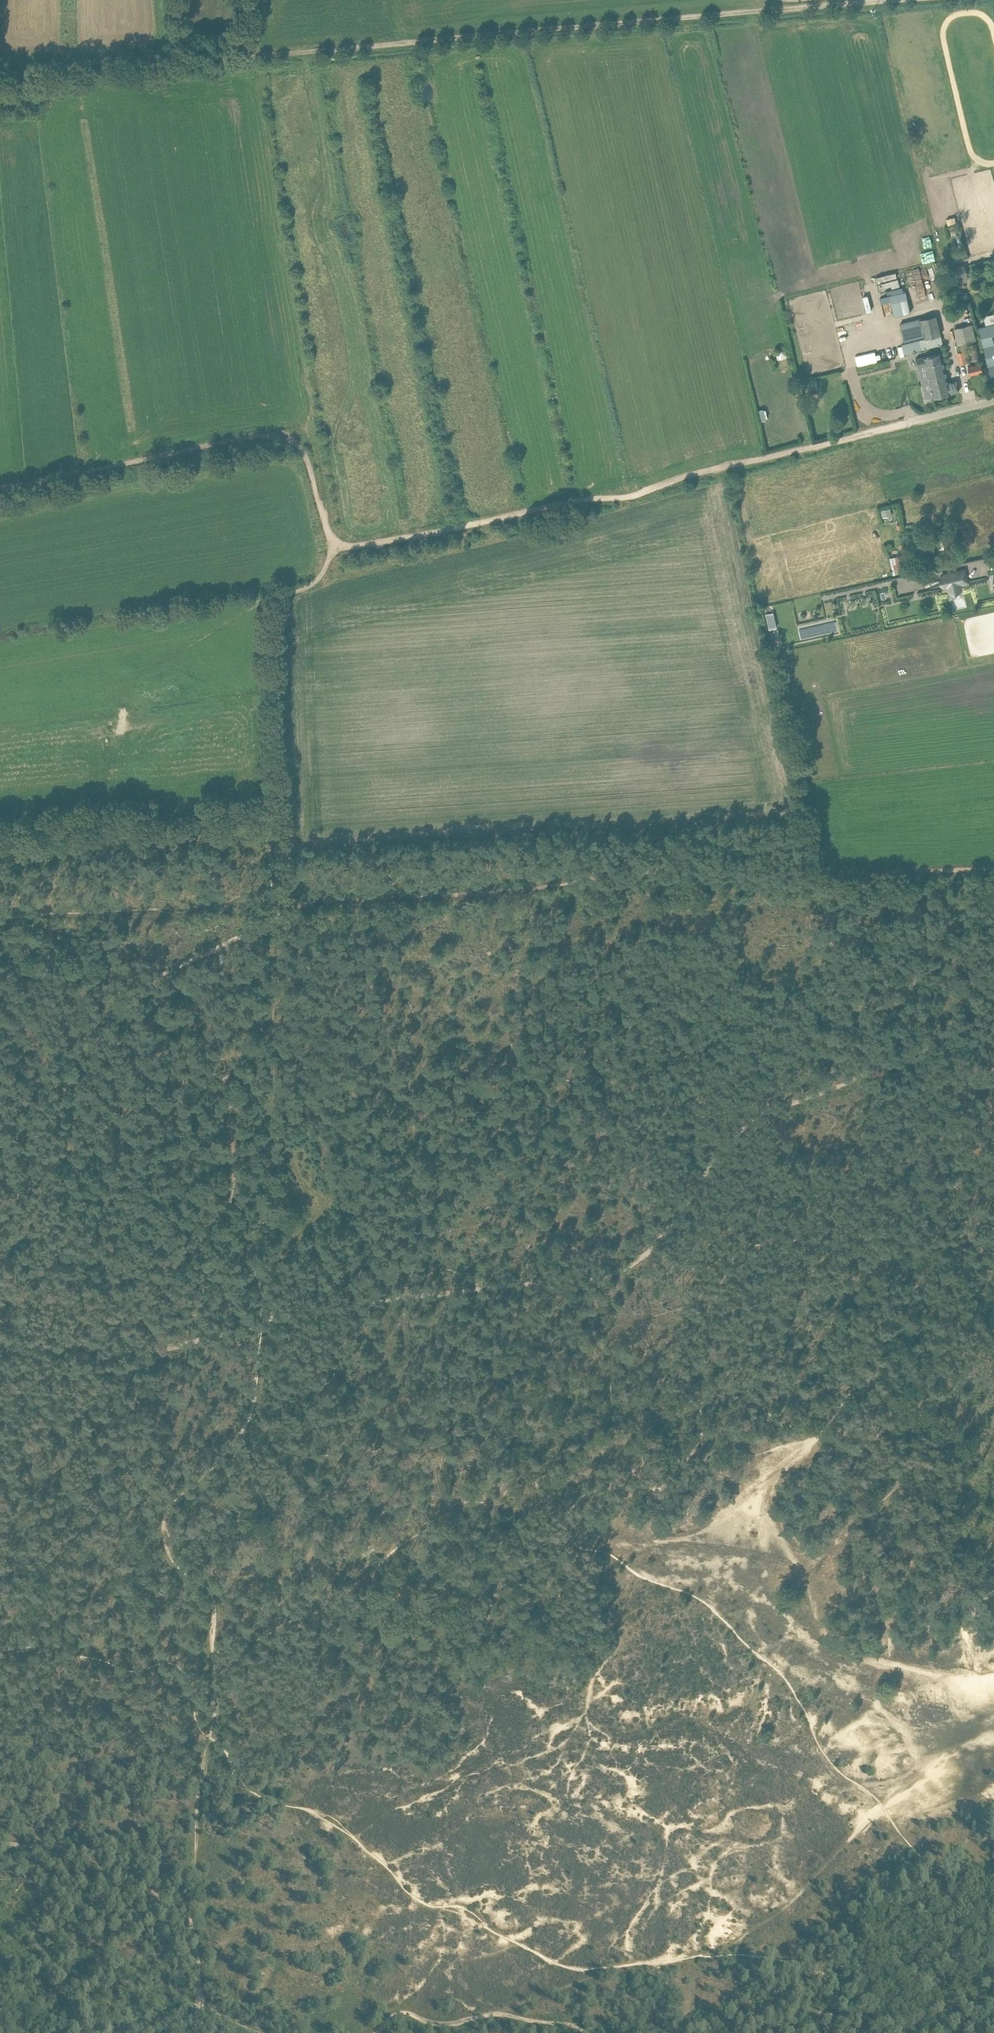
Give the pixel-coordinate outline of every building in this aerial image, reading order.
[(965,264),(950,268),(954,284),(968,281),(968,276),(965,264)] [(894,315),(909,312),(910,312),(908,299),(892,302),(894,315)] [(984,315),(986,323),(979,324),(993,383),(993,382),(993,313),(984,315)] [(920,319),(924,335),(925,338),(940,335),(941,335),(936,315),(920,319)] [(914,338),(924,335),(920,319),(920,318),(904,322),(908,339),(914,338)] [(972,324),(954,328),(957,345),(965,343),(976,340),(972,324)] [(942,344),(940,335),(925,338),(902,344),(904,353),(942,344)] [(957,345),(955,345),(960,364),(969,362),(965,343),(957,345)] [(778,359),(787,356),(785,350),(776,352),(778,359)] [(927,370),(944,366),(941,353),(916,359),(918,366),(925,364),(927,370)] [(970,374),(983,371),(981,363),(968,367),(970,374)] [(929,381),(947,376),(944,366),(927,370),(929,381)] [(947,376),(929,381),(933,397),(959,391),(957,380),(948,382),(947,376)] [(891,508),(881,510),(883,517),(892,515),(891,508)] [(947,538),(936,541),(938,550),(950,547),(947,538)] [(907,555),(889,559),(892,575),(910,572),(907,555)] [(941,574),(944,586),(948,585),(949,592),(961,589),(960,585),(969,583),(969,580),(967,580),(965,569),(941,574)] [(773,641),(781,639),(775,611),(766,613),(773,641)]
